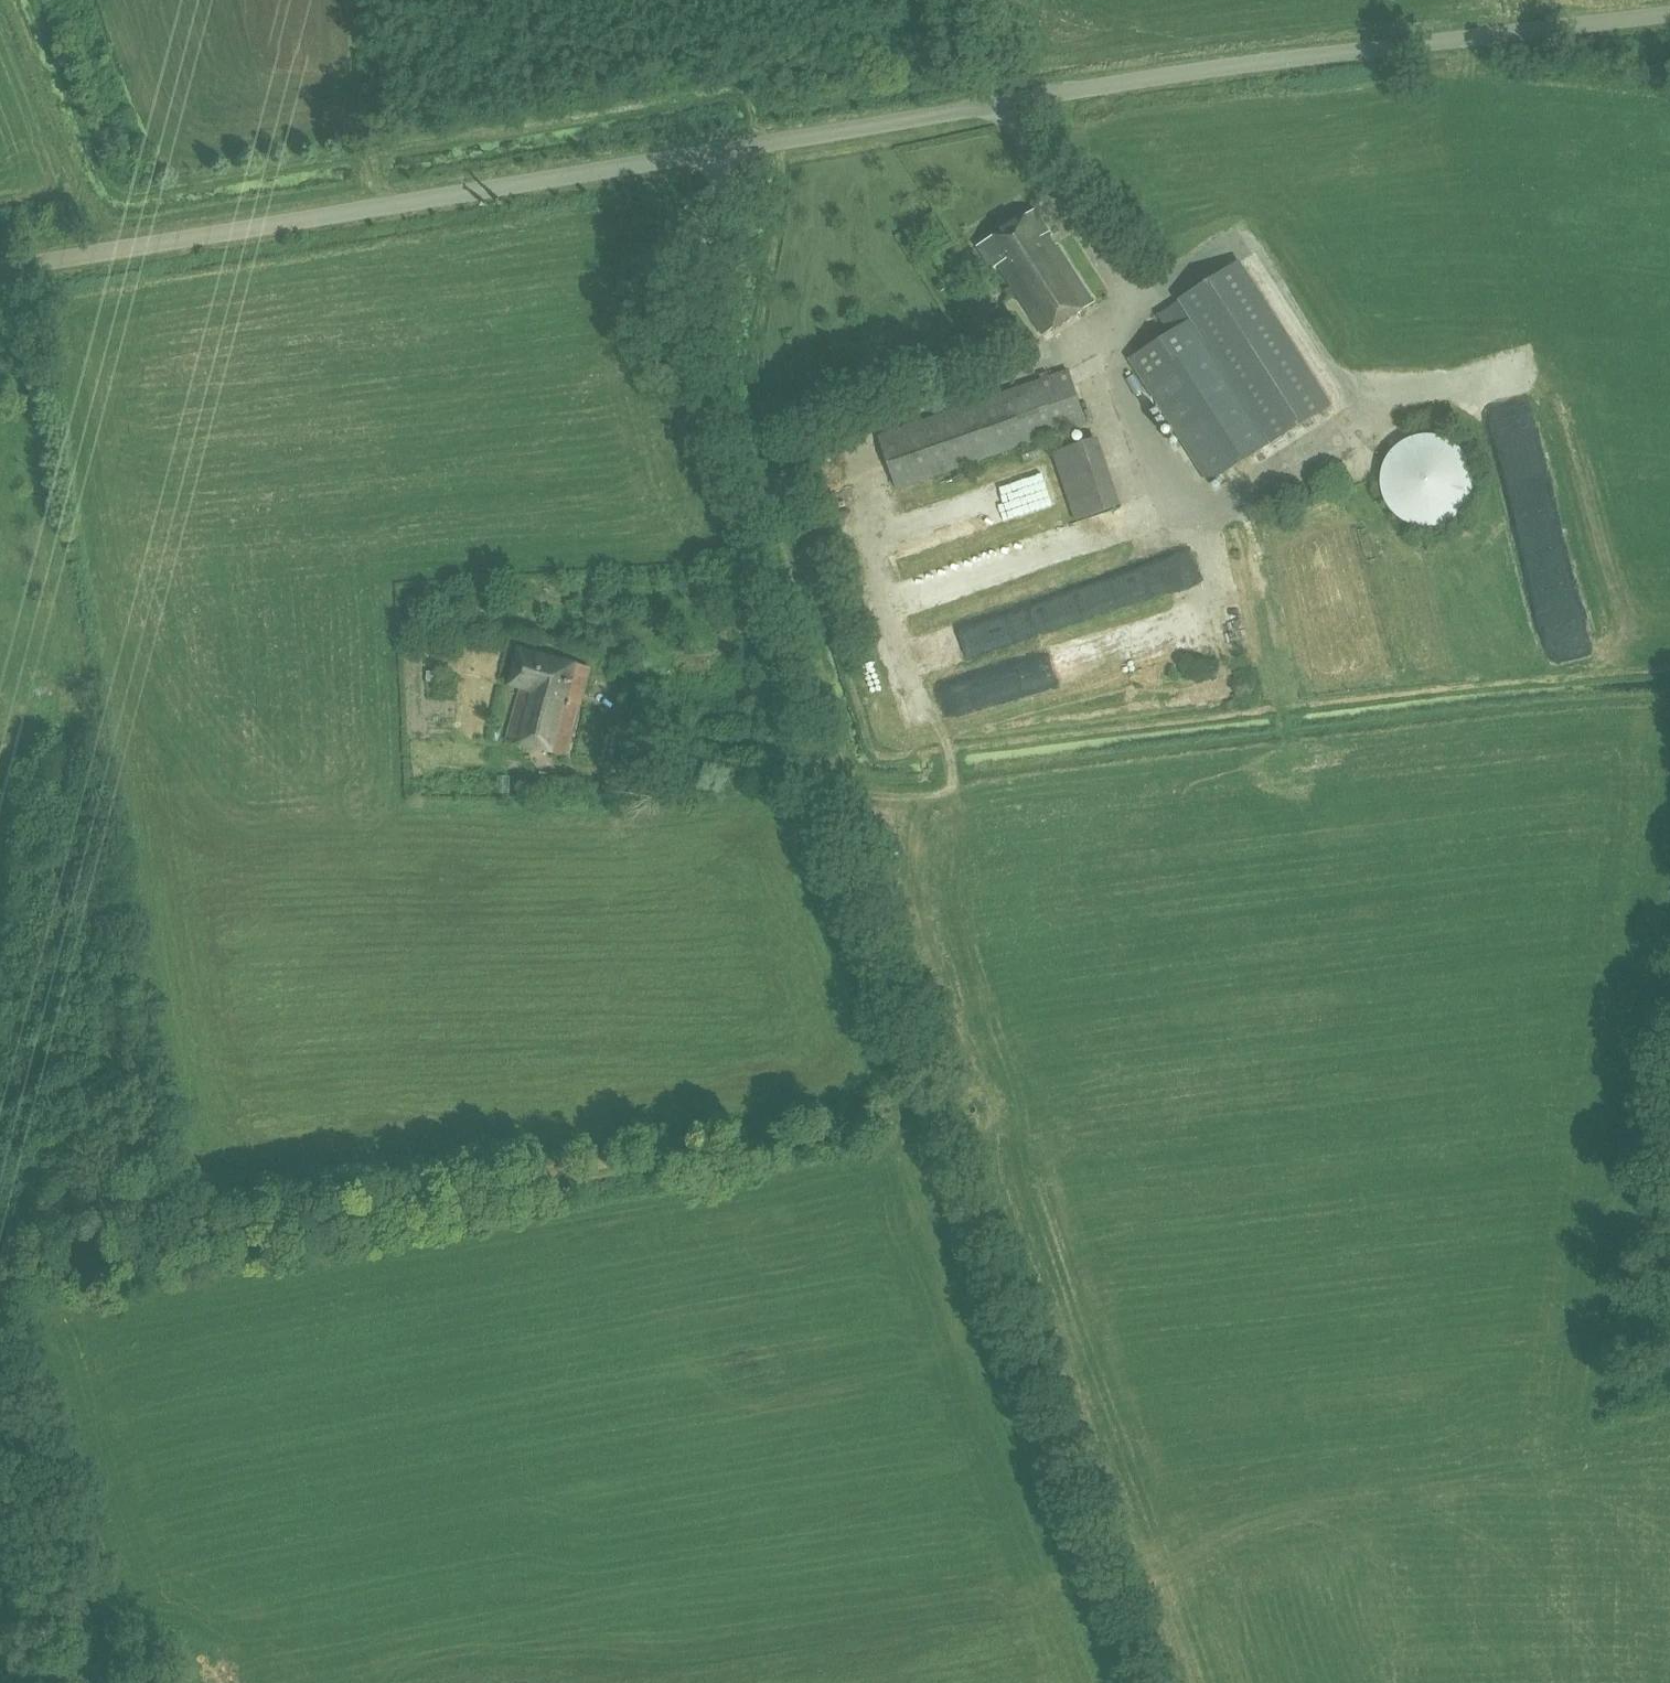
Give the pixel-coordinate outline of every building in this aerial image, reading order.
[(997,265),(1042,335),(1094,301),(1049,232),(1050,231),(1036,209),(978,246),(992,268),(997,265)] [(920,243),(919,237),(914,233),(908,234),(904,239),(905,245),(910,249),(916,248),(920,243)] [(1129,358),(1209,483),(1273,442),(1326,406),(1235,264),(1181,298),(1193,317),(1129,358)] [(1052,452),(1075,521),(1121,504),(1098,436),(1074,444),(1070,429),(1087,423),(1069,369),(877,435),(896,490),(1055,434),(1061,449),(1052,452)] [(1291,470),(1300,484),(1313,475),(1304,462),(1291,470)] [(1055,476),(944,518),(954,545),(1065,503),(1055,476)] [(507,739),(565,754),(579,703),(581,704),(591,668),(521,649),(511,685),(521,688),(507,739)]
